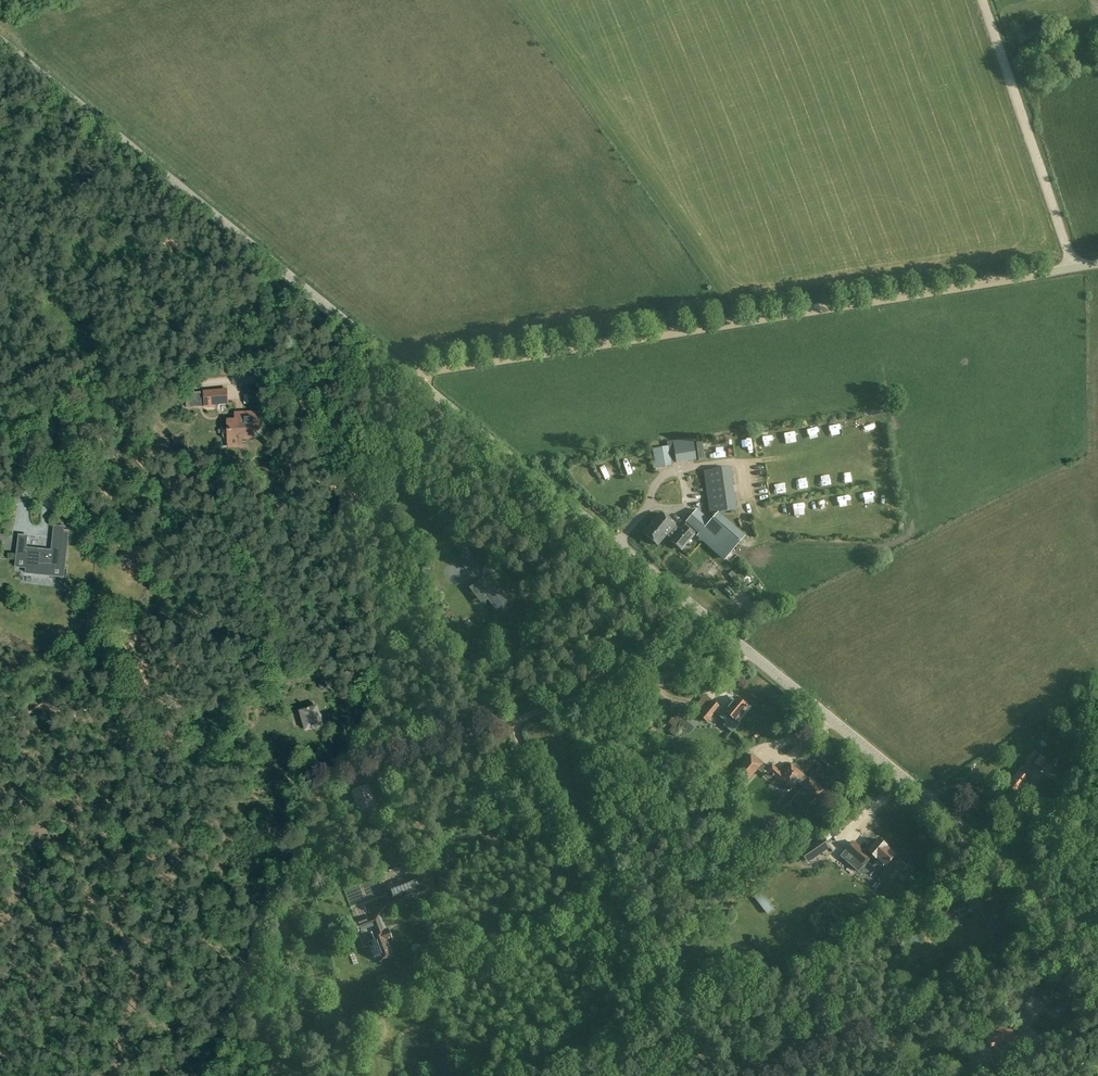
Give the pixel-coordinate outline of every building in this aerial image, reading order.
[(203,405),(225,403),(224,390),(202,392),(203,405)] [(234,421),(226,422),(226,427),(225,427),(226,431),(227,431),(227,438),(250,438),(250,428),(255,427),(254,414),(241,414),(241,417),(234,417),(234,421)] [(671,464),(668,447),(656,449),(658,466),(671,464)] [(625,475),(635,472),(631,461),(621,464),(625,475)] [(710,514),(737,510),(731,467),(704,471),(710,514)] [(773,495),(786,494),(784,477),(772,479),(773,495)] [(697,510),(686,522),(687,523),(697,532),(699,534),(698,535),(724,559),(743,538),(717,515),(710,522),(697,510)] [(675,526),(661,513),(644,533),(658,545),(675,526)] [(695,534),(685,526),(671,541),(681,550),(695,534)] [(27,537),(18,536),(16,556),(32,558),(31,569),(49,571),(49,568),(59,569),(64,528),(54,527),(51,552),(26,549),(27,537)] [(459,557),(467,567),(476,559),(468,550),(459,557)] [(490,583),(482,589),(498,610),(509,602),(501,591),(497,594),(490,583)] [(739,724),(736,722),(747,707),(736,699),(732,703),(729,700),(724,706),(723,705),(719,710),(718,708),(714,712),(726,722),(723,726),(732,733),(739,724)] [(711,700),(699,716),(705,721),(718,705),(711,700)] [(300,712),(305,730),(321,726),(319,720),(320,720),(318,713),(317,713),(316,707),(300,712)] [(680,709),(668,723),(674,728),(670,732),(675,736),(679,731),(675,727),(678,723),(679,724),(686,728),(692,720),(680,709)] [(1033,763),(1041,770),(1048,761),(1040,755),(1033,763)] [(748,782),(763,765),(753,757),(745,765),(746,766),(739,774),(748,782)] [(768,770),(790,791),(798,782),(816,799),(823,791),(809,778),(808,780),(804,776),(804,775),(792,764),(783,774),(773,765),(768,770)] [(1018,771),(1013,777),(1015,778),(1008,786),(1017,794),(1023,787),(1024,788),(1030,782),(1018,771)] [(701,792),(708,783),(699,776),(692,785),(701,792)] [(367,787),(352,792),(360,815),(375,810),(367,787)] [(840,833),(835,826),(828,831),(833,838),(840,833)] [(822,836),(800,850),(807,860),(828,846),(822,836)] [(847,851),(861,864),(869,856),(870,857),(872,855),(876,859),(877,857),(887,865),(895,855),(887,847),(879,839),(875,844),(873,842),(864,852),(854,843),(847,851)] [(421,873),(386,885),(391,899),(403,894),(403,895),(413,892),(412,891),(425,886),(421,873)] [(755,898),(767,914),(774,909),(761,893),(755,898)] [(952,908),(955,918),(967,913),(964,903),(952,908)] [(378,913),(354,922),(358,932),(382,923),(378,913)] [(388,931),(372,937),(381,962),(388,959),(388,960),(395,957),(388,938),(390,937),(388,931)] [(1048,1003),(1054,1009),(1058,1006),(1063,1011),(1069,1004),(1065,1000),(1064,1001),(1056,993),(1057,992),(1051,986),(1036,1002),(1033,998),(1024,1008),(1034,1018),(1048,1003)] [(1009,1026),(985,1035),(990,1047),(1014,1038),(1009,1026)] [(972,1038),(977,1052),(988,1049),(983,1035),(972,1038)] [(988,1049),(968,1057),(971,1063),(976,1061),(978,1066),(992,1061),(988,1049)]
